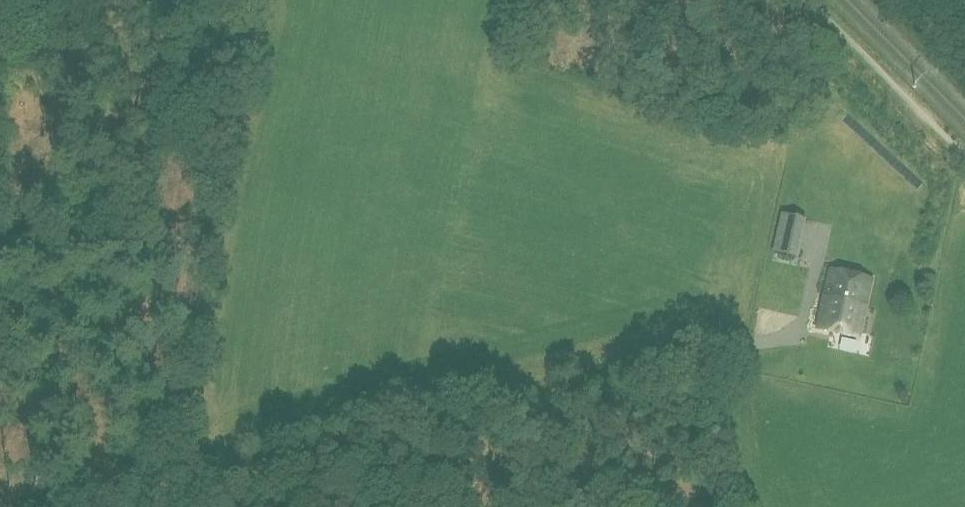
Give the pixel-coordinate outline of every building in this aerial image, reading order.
[(829,271),(819,318),(859,327),(870,280),(829,271)]
